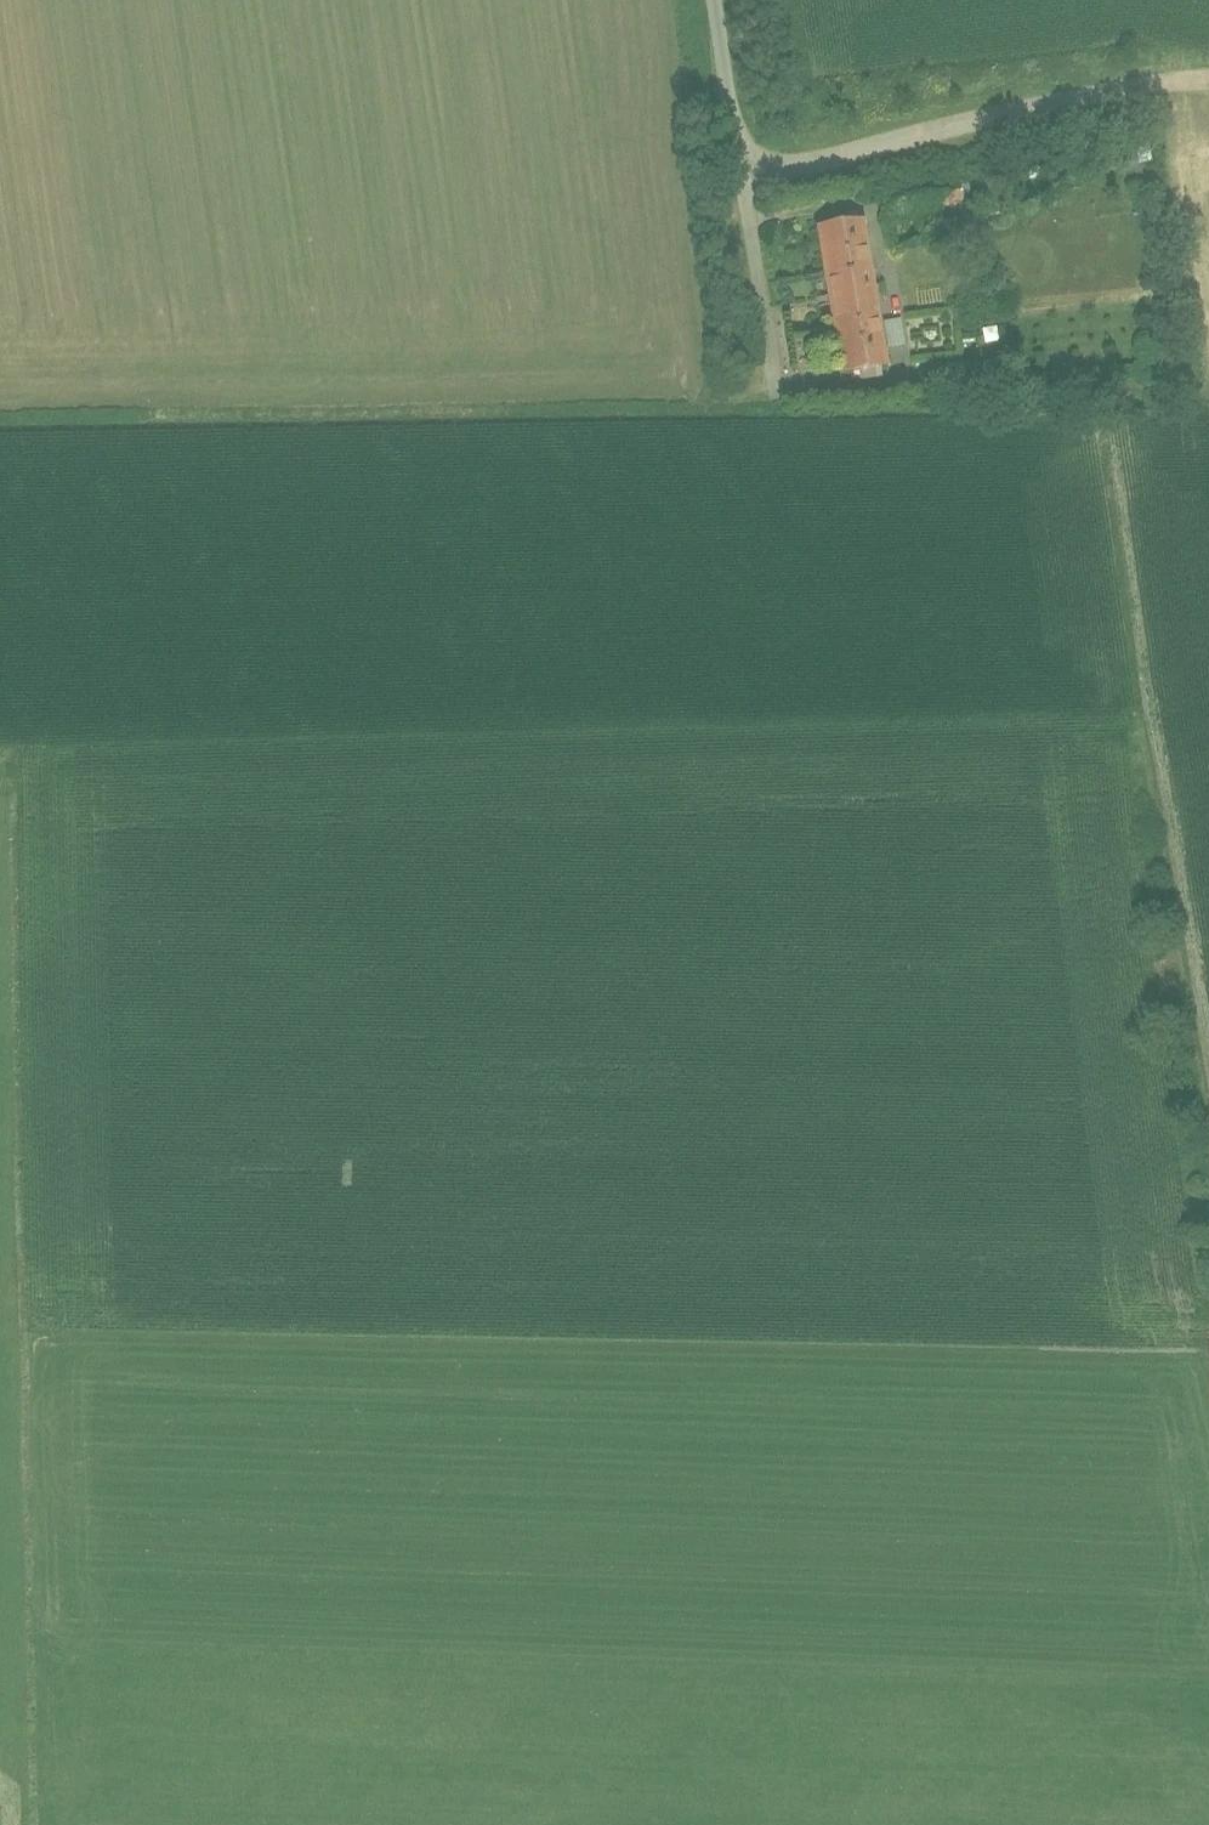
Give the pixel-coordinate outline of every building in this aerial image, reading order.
[(886,185),(892,222),(970,209),(963,172),(886,185)] [(817,229),(841,373),(887,366),(863,222),(817,229)] [(892,350),(908,348),(905,321),(888,324),(892,350)]
